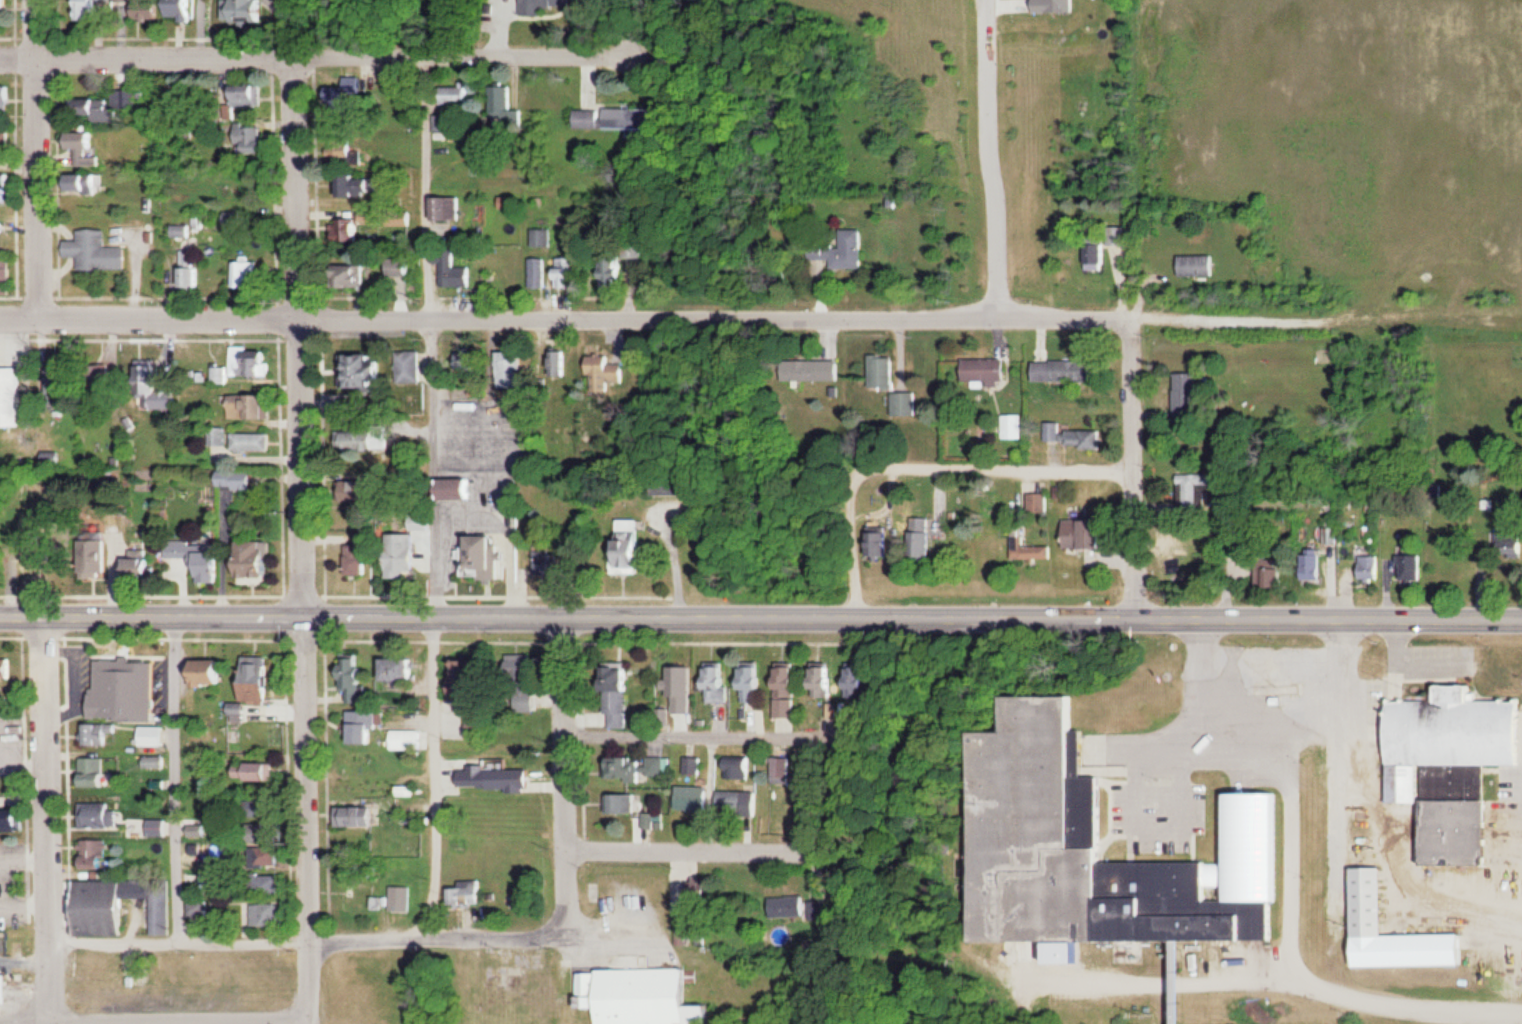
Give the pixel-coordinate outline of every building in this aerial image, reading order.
[(78,21),(105,21),(105,3),(134,3),(134,0),(78,0),(78,21)] [(162,19),(162,0),(145,0),(137,0),(137,19),(162,19)] [(167,17),(196,17),(196,0),(167,0),(167,17)] [(260,0),(223,0),(223,20),(260,21),(260,0)] [(574,15),(574,0),(525,0),(525,15),(574,15)] [(494,115),(512,116),(512,85),(495,85),(494,115)] [(15,86),(0,86),(0,110),(15,110),(15,86)] [(265,86),(229,86),(229,108),(265,108),(265,86)] [(333,86),(333,118),(362,118),(362,86),(333,86)] [(471,86),(438,86),(438,105),(471,105),(471,86)] [(81,100),(81,122),(112,122),(112,100),(81,100)] [(650,128),(650,108),(577,108),(577,128),(650,128)] [(455,130),(455,114),(434,114),(434,130),(455,130)] [(244,126),(244,153),(271,153),(271,126),(244,126)] [(11,153),(11,131),(0,131),(0,153),(11,153)] [(73,149),(101,149),(101,132),(73,132),(73,149)] [(340,135),(334,154),(345,158),(343,162),(356,166),(364,144),(340,135)] [(102,166),(103,155),(88,154),(87,165),(102,166)] [(16,174),(0,174),(0,199),(16,199),(16,174)] [(100,194),(100,174),(74,174),(74,194),(100,194)] [(345,175),(345,197),(378,197),(378,175),(345,175)] [(463,197),(434,197),(434,220),(463,220),(463,197)] [(388,225),(414,225),(414,211),(388,211),(388,225)] [(362,219),(338,218),(337,241),(361,242),(362,219)] [(1102,265),(1102,246),(1118,246),(1118,227),(1103,227),(1103,243),(1083,243),(1083,265),(1102,265)] [(131,270),(130,247),(108,247),(108,229),(81,230),(81,240),(68,241),(68,257),(82,257),(82,270),(131,270)] [(864,269),(864,237),(819,237),(819,261),(835,261),(834,269),(864,269)] [(183,288),(199,288),(199,251),(183,251),(183,288)] [(475,269),(456,268),(456,253),(433,252),(433,265),(442,265),(442,287),(475,288),(475,269)] [(640,276),(615,254),(599,272),(609,281),(613,277),(628,290),(640,276)] [(1174,256),(1174,277),(1210,277),(1210,256),(1174,256)] [(3,280),(2,293),(14,293),(14,257),(0,257),(0,280),(3,280)] [(417,257),(397,257),(397,276),(417,276),(417,257)] [(551,258),(531,258),(531,288),(551,288),(551,258)] [(579,289),(579,258),(561,258),(561,289),(579,289)] [(262,288),(262,261),(238,261),(238,288),(262,288)] [(368,264),(340,264),(340,287),(368,287),(368,264)] [(424,383),(424,349),(402,349),(402,383),(424,383)] [(523,388),(523,352),(504,352),(504,388),(523,388)] [(568,352),(551,352),(551,376),(568,376),(568,352)] [(236,353),(236,376),(276,376),(276,353),(236,353)] [(386,388),(386,353),(343,353),(343,388),(386,388)] [(628,363),(614,363),(614,356),(590,355),(589,374),(598,374),(598,390),(617,391),(617,384),(627,384),(628,363)] [(897,356),(874,356),(874,386),(897,386),(897,356)] [(843,360),(790,360),(790,381),(843,381),(843,360)] [(958,360),(958,386),(999,386),(999,360),(958,360)] [(1028,362),(1028,382),(1086,382),(1086,362),(1028,362)] [(164,367),(141,367),(141,405),(164,405),(164,367)] [(24,368),(0,368),(0,426),(25,426),(24,368)] [(1192,374),(1171,374),(1171,410),(1192,410),(1192,374)] [(894,414),(919,414),(919,392),(894,392),(894,414)] [(274,419),(274,394),(233,394),(233,419),(274,419)] [(999,440),(1019,440),(1019,416),(999,416),(999,440)] [(1041,424),(1042,443),(1057,442),(1056,423),(1041,424)] [(390,429),(346,429),(346,449),(389,450),(390,429)] [(1097,431),(1060,431),(1060,448),(1097,448),(1097,431)] [(273,450),(273,433),(233,433),(233,450),(273,450)] [(221,506),(232,506),(232,489),(257,490),(257,472),(222,471),(221,506)] [(1208,475),(1175,475),(1175,510),(1198,510),(1198,489),(1208,489),(1208,475)] [(480,499),(480,479),(451,479),(451,499),(480,499)] [(341,480),(341,500),(374,500),(374,480),(341,480)] [(35,483),(35,508),(70,508),(70,483),(35,483)] [(433,529),(433,518),(416,518),(416,529),(433,529)] [(617,540),(617,573),(647,573),(647,558),(653,558),(653,540),(645,540),(645,519),(623,519),(623,540),(617,540)] [(1058,549),(1092,549),(1092,521),(1058,521),(1058,549)] [(1020,528),(1008,528),(1007,559),(1046,559),(1047,546),(1020,545),(1020,528)] [(1492,556),(1518,557),(1519,532),(1493,530),(1492,556)] [(419,535),(394,533),(392,578),(415,579),(416,571),(424,571),(425,554),(418,553),(419,535)] [(502,578),(502,536),(469,536),(469,578),(502,578)] [(187,577),(195,546),(172,540),(164,571),(187,577)] [(248,541),(248,584),(281,584),(280,541),(248,541)] [(370,577),(370,548),(348,548),(348,577),(370,577)] [(128,550),(128,580),(157,580),(157,550),(128,550)] [(1318,550),(1297,550),(1297,580),(1318,580),(1318,550)] [(200,580),(225,580),(225,551),(200,551),(200,580)] [(1394,556),(1394,581),(1416,581),(1416,556),(1394,556)] [(1377,557),(1355,557),(1355,581),(1377,581),(1377,557)] [(1277,560),(1251,559),(1250,589),(1276,590),(1277,560)] [(512,655),(512,677),(533,677),(533,655),(512,655)] [(345,694),(368,694),(368,658),(345,658),(345,694)] [(278,660),(251,659),(248,703),(275,705),(278,660)] [(160,661),(98,660),(97,720),(159,721),(160,661)] [(422,681),(422,660),(387,660),(387,681),(422,681)] [(233,686),(233,661),(198,661),(198,686),(233,686)] [(741,661),(741,701),(752,701),(752,689),(765,689),(765,661),(741,661)] [(776,717),(793,717),(793,690),(800,690),(800,661),(776,662),(776,717)] [(19,662),(0,662),(0,680),(19,680),(19,662)] [(674,697),(696,697),(696,662),(674,662),(674,697)] [(730,702),(730,663),(708,663),(708,702),(730,702)] [(831,697),(831,665),(812,665),(812,697),(831,697)] [(861,667),(841,667),(841,695),(861,695),(861,667)] [(634,669),(614,668),(611,727),(631,728),(634,669)] [(490,688),(485,672),(470,675),(475,693),(490,688)] [(1000,681),(1000,717),(967,719),(969,929),(1274,929),(1272,781),(1225,781),(1225,852),(1097,849),(1097,765),(1078,765),(1078,719),(1070,719),(1069,683),(1000,681)] [(1383,699),(1384,761),(1483,760),(1517,759),(1516,697),(1468,698),(1468,682),(1435,682),(1435,698),(1383,699)] [(388,724),(388,711),(351,711),(351,744),(379,744),(379,724),(388,724)] [(90,724),(90,745),(115,745),(115,724),(90,724)] [(167,726),(143,726),(143,745),(167,745),(167,726)] [(395,730),(395,748),(426,748),(426,730),(395,730)] [(168,767),(168,756),(146,756),(146,767),(168,767)] [(109,787),(109,757),(82,757),(82,787),(109,787)] [(669,757),(617,757),(617,780),(645,780),(646,775),(669,775),(669,757)] [(687,774),(705,774),(705,757),(687,757),(687,774)] [(757,758),(729,758),(729,779),(757,779),(757,758)] [(773,782),(787,782),(787,758),(773,758),(773,782)] [(463,767),(463,789),(533,789),(534,768),(507,768),(508,759),(499,759),(499,767),(463,767)] [(1384,761),(1385,802),(1417,801),(1418,865),(1485,864),(1483,760),(1384,761)] [(277,781),(277,762),(248,762),(248,781),(277,781)] [(425,795),(424,779),(403,780),(403,795),(425,795)] [(680,810),(713,810),(713,786),(680,786),(680,810)] [(752,793),(721,789),(719,810),(750,813),(752,793)] [(640,813),(640,795),(614,795),(614,813),(640,813)] [(120,803),(83,803),(83,827),(120,827),(120,803)] [(341,806),(341,827),(382,827),(382,806),(341,806)] [(666,812),(645,812),(645,829),(666,829),(666,812)] [(169,819),(149,819),(149,835),(169,835),(169,819)] [(190,824),(190,836),(211,836),(211,824),(190,824)] [(259,838),(274,839),(275,826),(260,825),(259,838)] [(109,840),(82,839),(82,868),(108,869),(109,840)] [(255,847),(255,866),(282,866),(282,847),(255,847)] [(1346,867),(1346,966),(1460,965),(1460,934),(1377,934),(1376,867),(1346,867)] [(219,888),(219,873),(201,873),(201,888),(219,888)] [(257,894),(282,894),(282,876),(257,876),(257,894)] [(459,880),(459,888),(452,888),(452,904),(474,904),(474,900),(487,900),(487,880),(459,880)] [(77,936),(128,936),(128,898),(156,898),(156,935),(172,935),(171,882),(77,882),(77,936)] [(386,884),(351,884),(351,910),(386,910),(386,884)] [(393,912),(415,912),(415,885),(393,885),(393,912)] [(766,898),(766,918),(799,918),(799,898),(766,898)] [(281,904),(251,904),(251,925),(281,925),(281,904)] [(574,972),(575,1010),(589,1010),(589,1023),(702,1023),(702,1007),(682,1007),(681,969),(574,972)]
